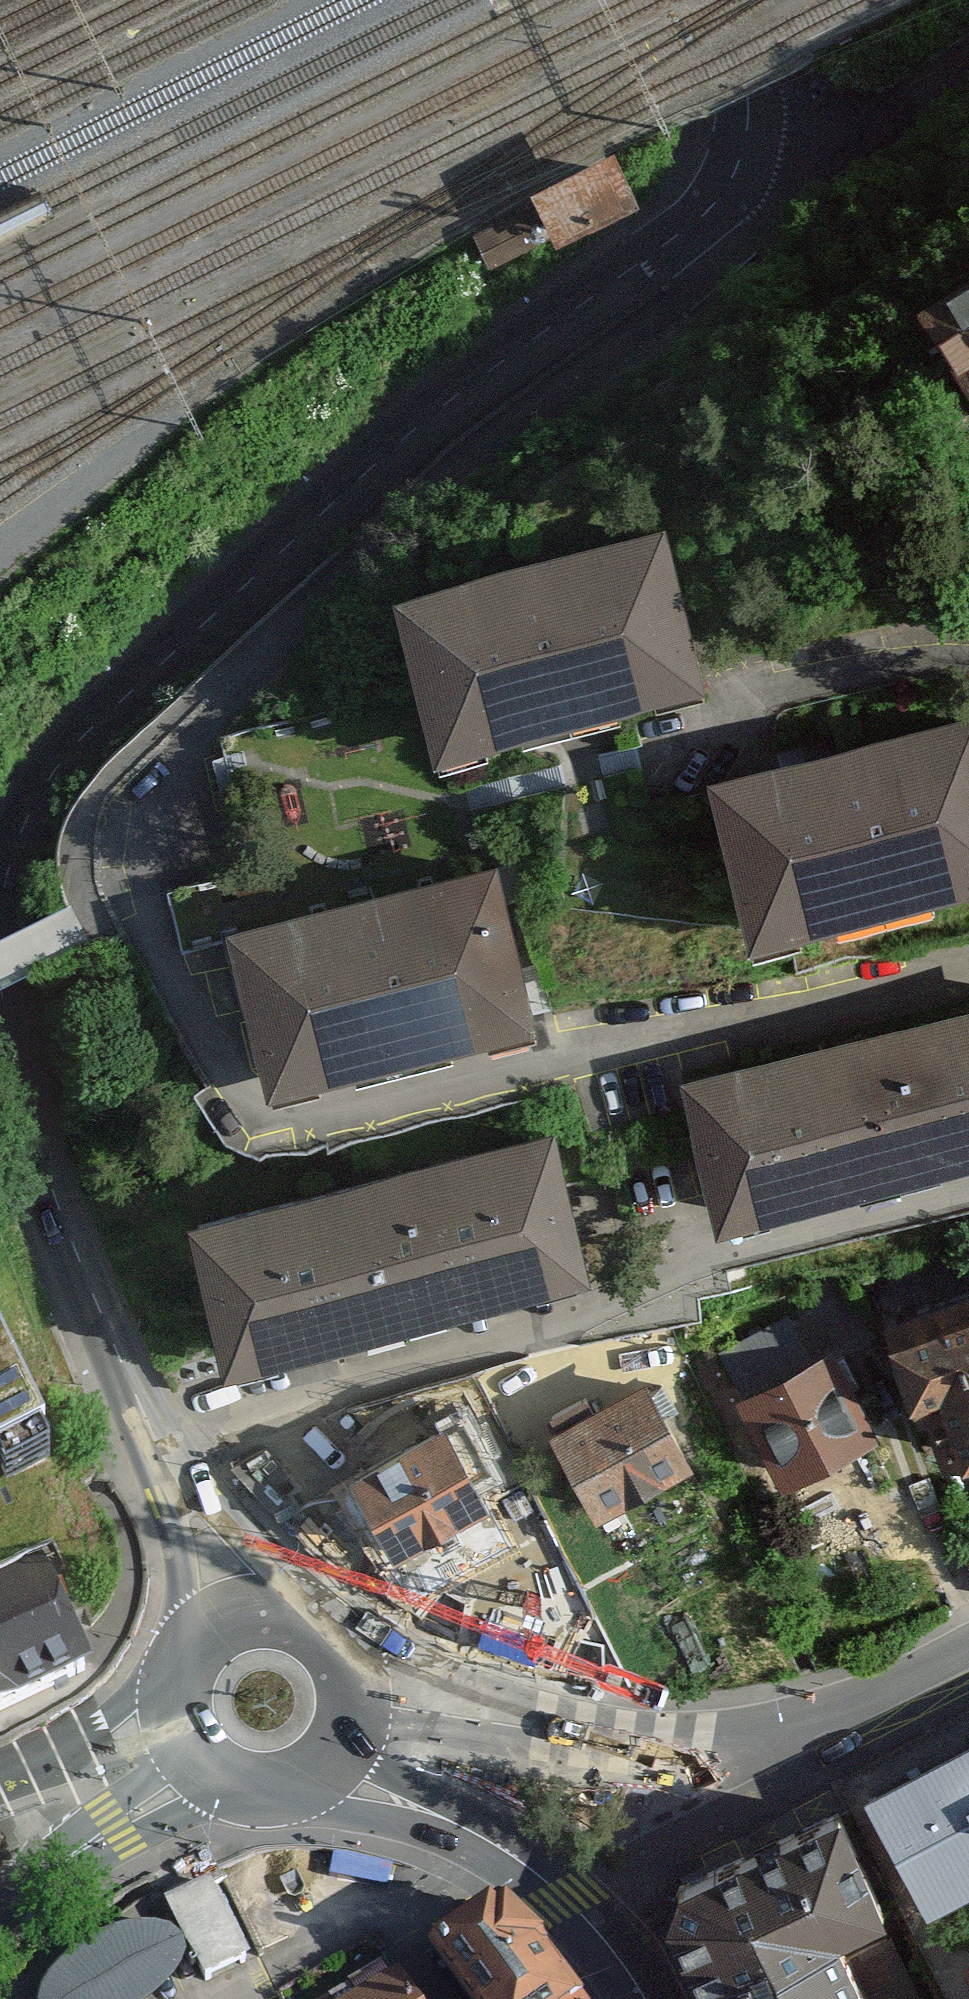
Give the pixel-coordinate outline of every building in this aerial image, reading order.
[(471,216),(497,269),(541,247),(543,252),(642,203),(613,146),(471,216)] [(968,387),(968,304),(935,321),(968,387)] [(660,532),(406,593),(441,734),(694,673),(660,532)] [(720,777),(758,927),(812,913),(955,877),(968,874),(968,715),(720,777)] [(475,1026),(531,1012),(493,865),(235,931),(272,1077),(329,1063),(475,1026)] [(190,937),(221,938),(223,877),(191,876),(190,937)] [(689,1080),(721,1207),(968,1145),(968,1010),(689,1080)] [(547,1133),(197,1221),(229,1347),(261,1338),(547,1267),(579,1259),(547,1133)] [(896,1332),(944,1455),(968,1445),(968,1303),(896,1332)] [(42,1339),(0,1358),(0,1522),(103,1476),(42,1339)] [(745,1398),(784,1475),(872,1430),(833,1353),(745,1398)] [(649,1382),(557,1430),(597,1506),(689,1458),(649,1382)] [(454,1432),(351,1489),(406,1587),(509,1529),(454,1432)] [(256,1449),(273,1501),(304,1491),(288,1439),(256,1449)] [(91,1669),(44,1570),(0,1590),(0,1711),(91,1669)] [(866,1794),(928,1914),(968,1893),(968,1739),(866,1794)] [(841,1931),(886,1910),(828,1788),(662,1863),(652,1913),(695,1998),(871,1998),(841,1931)] [(163,1900),(205,1984),(255,1960),(215,1877),(163,1900)] [(428,1952),(461,1998),(582,1998),(499,1903),(428,1952)] [(173,1990),(178,1937),(134,1923),(85,1933),(48,1970),(42,1998),(164,1998),(173,1990)] [(427,1956),(352,1998),(452,1998),(427,1956)]
